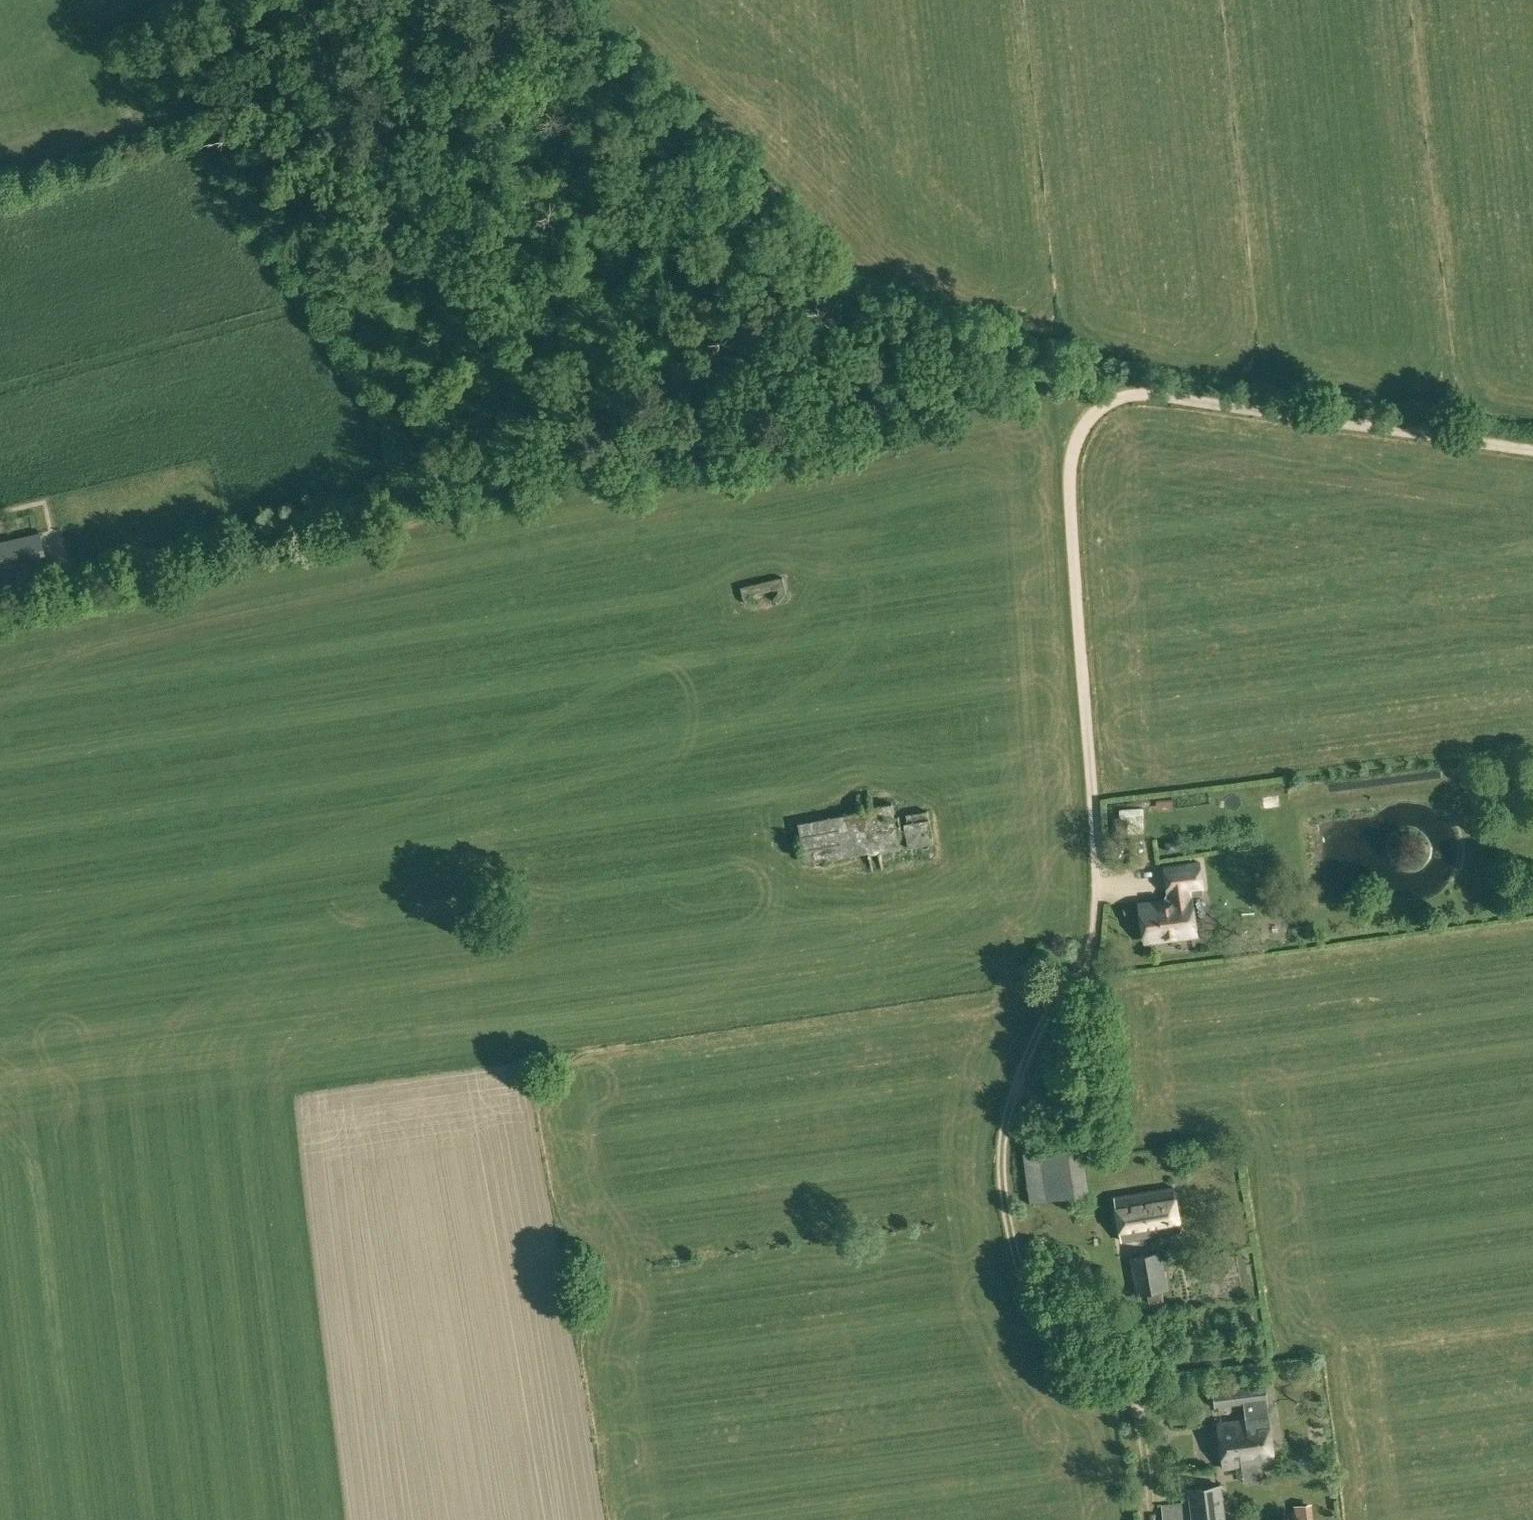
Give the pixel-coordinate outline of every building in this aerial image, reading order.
[(3,589),(54,578),(46,540),(0,550),(0,573),(3,589)] [(1127,814),(1148,814),(1149,801),(1128,800),(1127,814)] [(1419,840),(1419,826),(1401,826),(1400,867),(1432,868),(1433,840),(1419,840)] [(1141,905),(1147,940),(1197,933),(1190,887),(1204,885),(1201,864),(1166,868),(1169,890),(1172,890),(1173,900),(1141,905)] [(1024,1153),(1027,1174),(1030,1202),(1089,1194),(1082,1146),(1024,1153)] [(1116,1196),(1123,1240),(1180,1231),(1173,1188),(1116,1196)] [(1168,1289),(1162,1251),(1131,1257),(1137,1295),(1168,1289)] [(1245,1404),(1259,1402),(1269,1401),(1267,1383),(1213,1389),(1216,1407),(1245,1404)] [(1245,1404),(1247,1417),(1247,1419),(1218,1423),(1224,1467),(1243,1465),(1243,1468),(1275,1464),(1269,1414),(1260,1415),(1259,1402),(1245,1404)] [(1188,1489),(1192,1519),(1226,1519),(1222,1484),(1188,1489)] [(1182,1501),(1162,1503),(1164,1519),(1185,1519),(1182,1501)] [(1297,1519),(1308,1519),(1313,1519),(1312,1504),(1296,1505),(1297,1519)]
